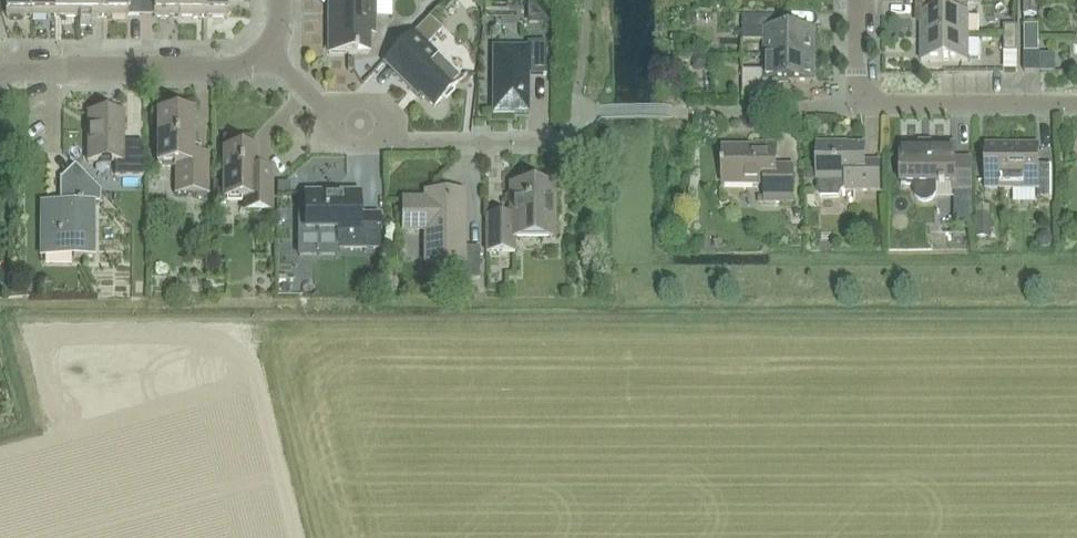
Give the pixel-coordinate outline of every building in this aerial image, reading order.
[(6,16),(31,16),(31,0),(6,0),(6,16)] [(55,0),(31,0),(31,16),(55,16),(55,0)] [(79,0),(55,0),(55,16),(79,16),(79,0)] [(103,0),(79,0),(79,16),(103,16),(103,0)] [(103,16),(128,16),(128,0),(103,0),(103,16)] [(154,16),(179,16),(179,0),(154,0),(154,16)] [(179,16),(203,16),(203,0),(179,0),(179,16)] [(203,16),(227,16),(227,0),(203,0),(203,16)] [(329,54),(357,54),(357,52),(369,52),(369,35),(374,35),(374,0),(329,0),(329,54)] [(968,37),(968,0),(949,0),(915,1),(915,14),(921,14),(921,37),(968,37)] [(767,56),(811,56),(811,30),(778,30),(778,17),(742,17),(742,41),(767,41),(767,56)] [(1003,53),(1016,53),(1016,26),(1003,26),(1003,53)] [(1024,26),(1024,53),(1038,53),(1038,26),(1024,26)] [(434,107),(461,80),(413,33),(385,62),(411,89),(413,87),(434,107)] [(968,40),(968,37),(921,37),(921,62),(968,62),(968,59),(979,59),(979,40),(968,40)] [(528,74),(546,74),(546,40),(527,40),(527,46),(492,46),(493,112),(528,112),(528,74)] [(811,82),(811,56),(767,56),(766,71),(742,71),(742,95),(777,95),(777,82),(811,82)] [(114,175),(143,175),(143,141),(123,141),(122,113),(88,113),(88,160),(114,160),(114,175)] [(208,192),(208,161),(193,161),(193,114),(157,114),(157,164),(176,164),(176,192),(208,192)] [(792,203),(792,168),(775,168),(775,145),(757,145),(757,149),(722,148),(722,185),(765,185),(765,203),(792,203)] [(841,191),(879,191),(879,163),(864,163),(864,145),(817,145),(817,167),(803,168),(804,180),(817,179),(817,191),(820,197),(838,197),(841,191)] [(935,185),(953,185),(953,191),(970,191),(970,160),(954,160),(954,145),(900,145),(901,185),(915,185),(915,194),(916,199),(920,203),(925,204),(930,203),(933,200),(935,194),(935,185)] [(1051,199),(1051,165),(1038,165),(1038,145),(985,145),(985,190),(1037,190),(1037,199),(1051,199)] [(224,149),(224,193),(244,193),(244,211),(271,211),(271,178),(271,170),(255,170),(255,149),(224,149)] [(94,200),(101,200),(100,189),(70,157),(69,158),(77,166),(67,176),(60,176),(60,200),(58,200),(58,207),(45,207),(45,222),(41,222),(41,250),(72,251),(73,255),(95,255),(95,253),(93,253),(94,200)] [(551,236),(551,184),(512,184),(512,215),(486,215),(486,251),(514,251),(514,233),(549,233),(549,236),(551,236)] [(378,246),(378,215),(376,215),(376,216),(358,216),(358,192),(305,192),(305,231),(337,231),(337,246),(378,246)] [(462,278),(478,278),(478,246),(462,246),(461,192),(425,192),(425,198),(403,198),(403,229),(405,228),(405,226),(426,226),(426,260),(462,259),(462,278)] [(840,212),(840,200),(821,200),(821,212),(840,212)]
